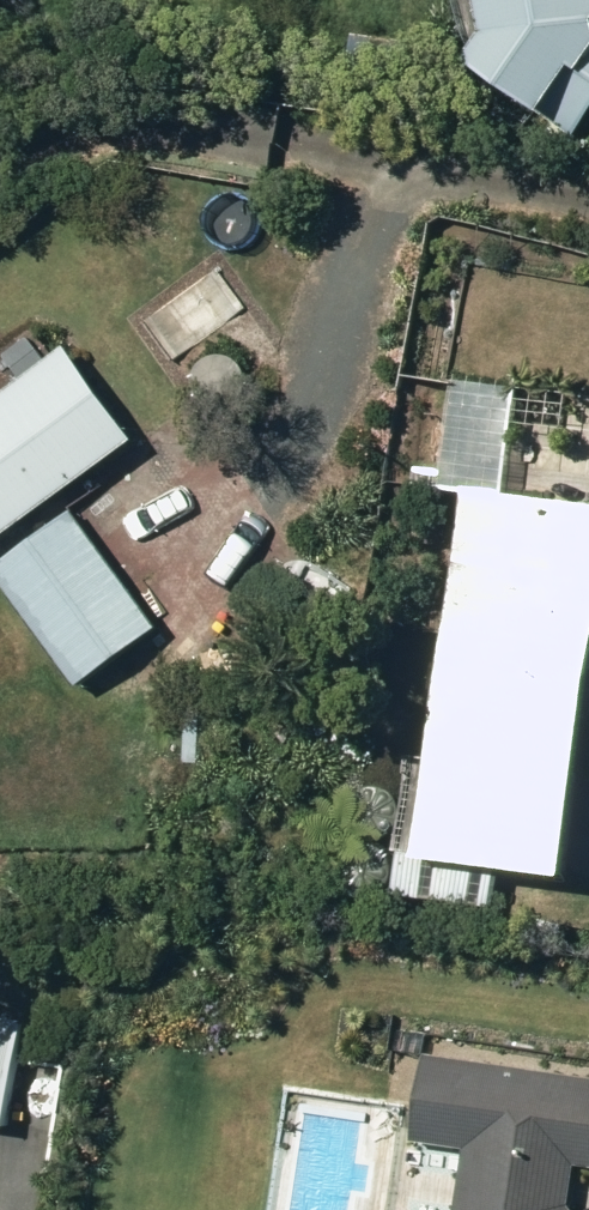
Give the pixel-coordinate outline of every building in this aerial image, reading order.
[(488,40),(470,67),(576,142),(588,123),(588,0),(482,0),(488,40)] [(353,43),(351,95),(409,98),(412,46),(353,43)] [(0,403),(0,548),(137,446),(68,352),(0,403)] [(469,479),(429,849),(588,866),(588,865),(588,491),(469,479)] [(0,566),(0,581),(81,690),(160,631),(72,513),(0,566)] [(10,653),(0,640),(0,660),(10,653)] [(11,1124),(26,1012),(0,1009),(0,1122),(11,1124)] [(573,1203),(579,1157),(588,1159),(588,1074),(429,1053),(419,1136),(467,1142),(458,1209),(578,1209),(573,1203)]
